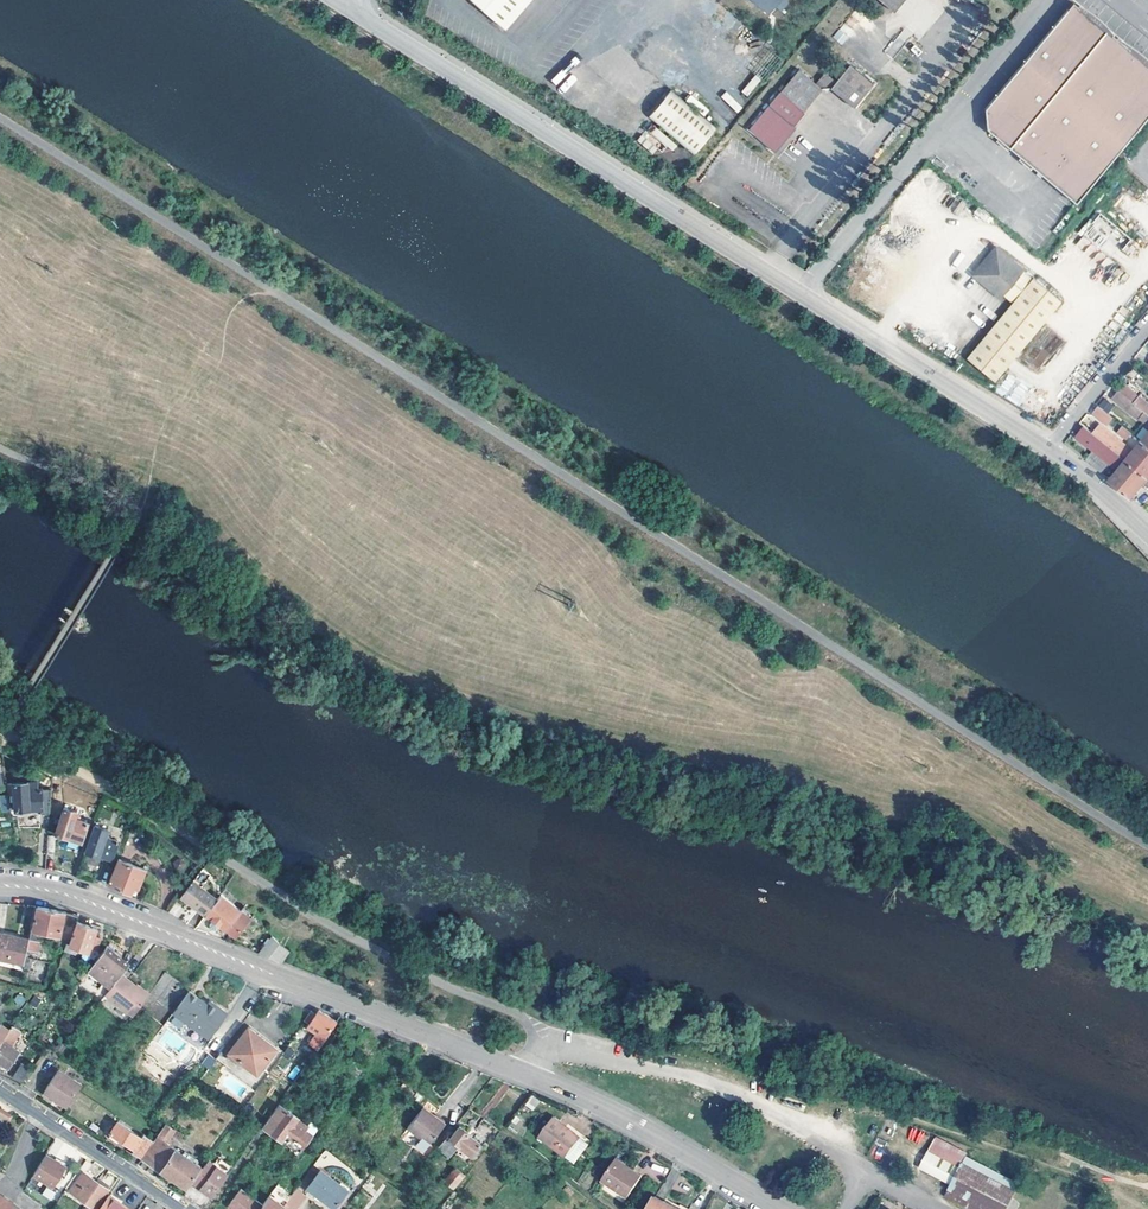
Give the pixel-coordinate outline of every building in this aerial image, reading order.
[(502,32),(529,0),(465,0),(502,32)] [(767,13),(777,0),(751,0),(767,13)] [(887,14),(898,0),(871,0),(887,14)] [(982,134),(1072,208),(1147,116),(1147,73),(1082,19),(1068,7),(980,114),(982,134)] [(840,43),(847,37),(840,29),(833,36),(840,43)] [(867,87),(844,68),(830,85),(819,75),(809,86),(815,92),(826,92),(848,111),(867,87)] [(792,73),(773,96),(796,115),(815,92),(809,86),(792,73)] [(717,128),(672,90),(650,117),(694,154),(717,128)] [(726,92),(722,97),(737,111),(741,107),(726,92)] [(796,115),(773,96),(742,134),(766,154),(798,116),(796,115)] [(636,140),(651,153),(659,144),(644,131),(636,140)] [(1121,248),(1128,256),(1137,248),(1130,241),(1121,248)] [(1022,268),(995,246),(977,268),(980,269),(982,271),(982,278),(978,282),(999,298),(1002,294),(1011,302),(965,358),(994,380),(1060,300),(1032,277),(1031,279),(1021,270),(1022,268)] [(980,269),(977,268),(971,276),(978,282),(982,278),(982,271),(980,269)] [(1036,372),(1065,342),(1047,324),(1018,354),(1036,372)] [(1147,413),(1147,403),(1140,397),(1140,398),(1125,386),(1121,391),(1147,413)] [(1121,391),(1114,398),(1147,426),(1147,413),(1121,391)] [(1116,419),(1102,408),(1096,415),(1110,426),(1116,419)] [(1103,425),(1096,434),(1122,455),(1130,462),(1137,453),(1103,425)] [(1113,481),(1122,488),(1131,478),(1134,481),(1142,471),(1130,462),(1122,455),(1096,434),(1088,427),(1080,437),(1111,462),(1113,460),(1123,468),(1113,481)] [(1134,435),(1125,427),(1119,434),(1128,442),(1134,435)] [(1130,462),(1142,471),(1147,464),(1147,461),(1146,459),(1147,457),(1147,446),(1145,443),(1137,453),(1130,462)] [(1111,467),(1094,453),(1089,460),(1105,474),(1111,467)] [(1142,471),(1134,481),(1131,478),(1122,488),(1134,498),(1145,484),(1147,487),(1147,476),(1142,471)] [(0,754),(0,758),(6,803),(12,803),(12,811),(38,811),(39,814),(47,814),(49,790),(26,790),(25,783),(12,783),(12,760),(0,754)] [(74,812),(62,808),(53,834),(78,843),(84,823),(72,819),(74,812)] [(105,829),(92,825),(84,850),(109,861),(116,840),(103,836),(105,829)] [(143,870),(116,859),(107,884),(129,893),(132,886),(136,888),(143,870)] [(203,916),(215,900),(191,883),(179,898),(203,916)] [(247,918),(218,895),(215,900),(203,916),(211,921),(209,924),(210,928),(213,930),(217,929),(219,927),(229,934),(232,937),(247,918)] [(75,916),(35,906),(30,930),(67,938),(75,916)] [(94,928),(74,921),(66,945),(76,948),(87,952),(89,945),(94,946),(96,938),(92,936),(94,928)] [(0,933),(0,959),(22,963),(26,941),(11,939),(12,935),(0,933)] [(256,956),(266,960),(278,945),(271,938),(256,956)] [(28,951),(39,953),(41,943),(29,941),(28,951)] [(66,945),(65,944),(62,951),(73,955),(76,948),(66,945)] [(278,945),(266,960),(278,964),(287,951),(278,945)] [(108,989),(118,975),(123,969),(115,963),(119,959),(103,947),(85,972),(108,989)] [(119,959),(115,963),(123,969),(126,965),(119,959)] [(164,970),(151,986),(145,995),(157,1004),(169,1013),(176,1004),(186,990),(177,983),(178,981),(164,970)] [(145,998),(132,987),(133,986),(118,975),(108,989),(103,995),(130,1017),(145,998)] [(186,990),(176,1004),(169,1013),(204,1038),(223,1013),(214,1005),(211,1009),(204,1004),(186,990)] [(214,1005),(207,1001),(204,1004),(211,1009),(214,1005)] [(333,1023),(317,1010),(313,1016),(309,1013),(296,1032),(299,1035),(297,1038),(306,1044),(300,1052),(308,1058),(326,1033),(333,1023)] [(0,1041),(0,1043),(1,1043),(0,1045),(0,1065),(6,1068),(16,1052),(9,1048),(18,1033),(9,1027),(7,1030),(0,1041)] [(274,1049),(246,1028),(226,1054),(262,1080),(282,1052),(275,1047),(274,1049)] [(202,1066),(211,1068),(214,1058),(205,1056),(202,1066)] [(359,1068),(351,1062),(344,1071),(351,1077),(359,1068)] [(29,1071),(20,1065),(11,1077),(19,1084),(29,1071)] [(299,1071),(294,1067),(290,1073),(295,1077),(299,1071)] [(52,1075),(76,1091),(79,1085),(55,1070),(52,1075)] [(76,1091),(52,1075),(41,1092),(65,1107),(76,1091)] [(532,1095),(525,1105),(532,1110),(539,1101),(532,1095)] [(295,1119),(275,1104),(259,1128),(279,1142),(282,1136),(301,1149),(310,1136),(302,1131),(291,1123),(295,1119)] [(443,1125),(422,1109),(406,1129),(419,1139),(414,1147),(421,1154),(443,1125)] [(586,1143),(552,1115),(537,1135),(571,1163),(586,1143)] [(885,1115),(880,1132),(894,1136),(899,1120),(885,1115)] [(508,1127),(517,1133),(524,1121),(515,1116),(508,1127)] [(305,1126),(295,1119),(291,1123),(302,1131),(305,1126)] [(130,1152),(140,1158),(151,1141),(142,1134),(139,1138),(115,1122),(108,1133),(133,1149),(130,1152)] [(162,1123),(151,1141),(140,1158),(139,1159),(183,1187),(197,1166),(180,1154),(163,1143),(168,1135),(177,1140),(180,1135),(162,1123)] [(466,1132),(459,1127),(450,1140),(470,1155),(478,1143),(466,1134),(466,1132)] [(908,1139),(917,1142),(920,1130),(912,1127),(908,1139)] [(965,1156),(967,1152),(934,1136),(918,1167),(950,1184),(944,1196),(969,1208),(1003,1208),(1017,1183),(965,1156)] [(196,1159),(182,1151),(180,1154),(197,1166),(196,1159)] [(63,1166),(43,1155),(30,1176),(50,1188),(63,1166)] [(637,1174),(611,1158),(598,1179),(624,1195),(637,1174)] [(84,1160),(74,1174),(78,1177),(67,1193),(85,1205),(90,1208),(91,1208),(105,1190),(84,1175),(91,1165),(84,1160)] [(209,1198),(226,1174),(206,1160),(204,1162),(192,1179),(201,1186),(198,1189),(209,1198)] [(461,1174),(453,1168),(446,1175),(444,1174),(441,1177),(443,1178),(441,1180),(449,1187),(461,1174)] [(318,1171),(305,1187),(334,1208),(344,1194),(326,1181),(328,1178),(318,1171)] [(201,1186),(192,1179),(190,1182),(198,1189),(201,1186)] [(41,1196),(52,1200),(56,1192),(45,1187),(41,1196)] [(280,1208),(288,1198),(272,1187),(260,1204),(238,1189),(225,1205),(230,1208),(280,1208)] [(124,1208),(107,1196),(97,1208),(125,1208),(124,1208)] [(653,1197),(652,1196),(645,1208),(677,1208),(653,1197)] [(10,1205),(0,1198),(0,1208),(7,1208),(10,1205)]
